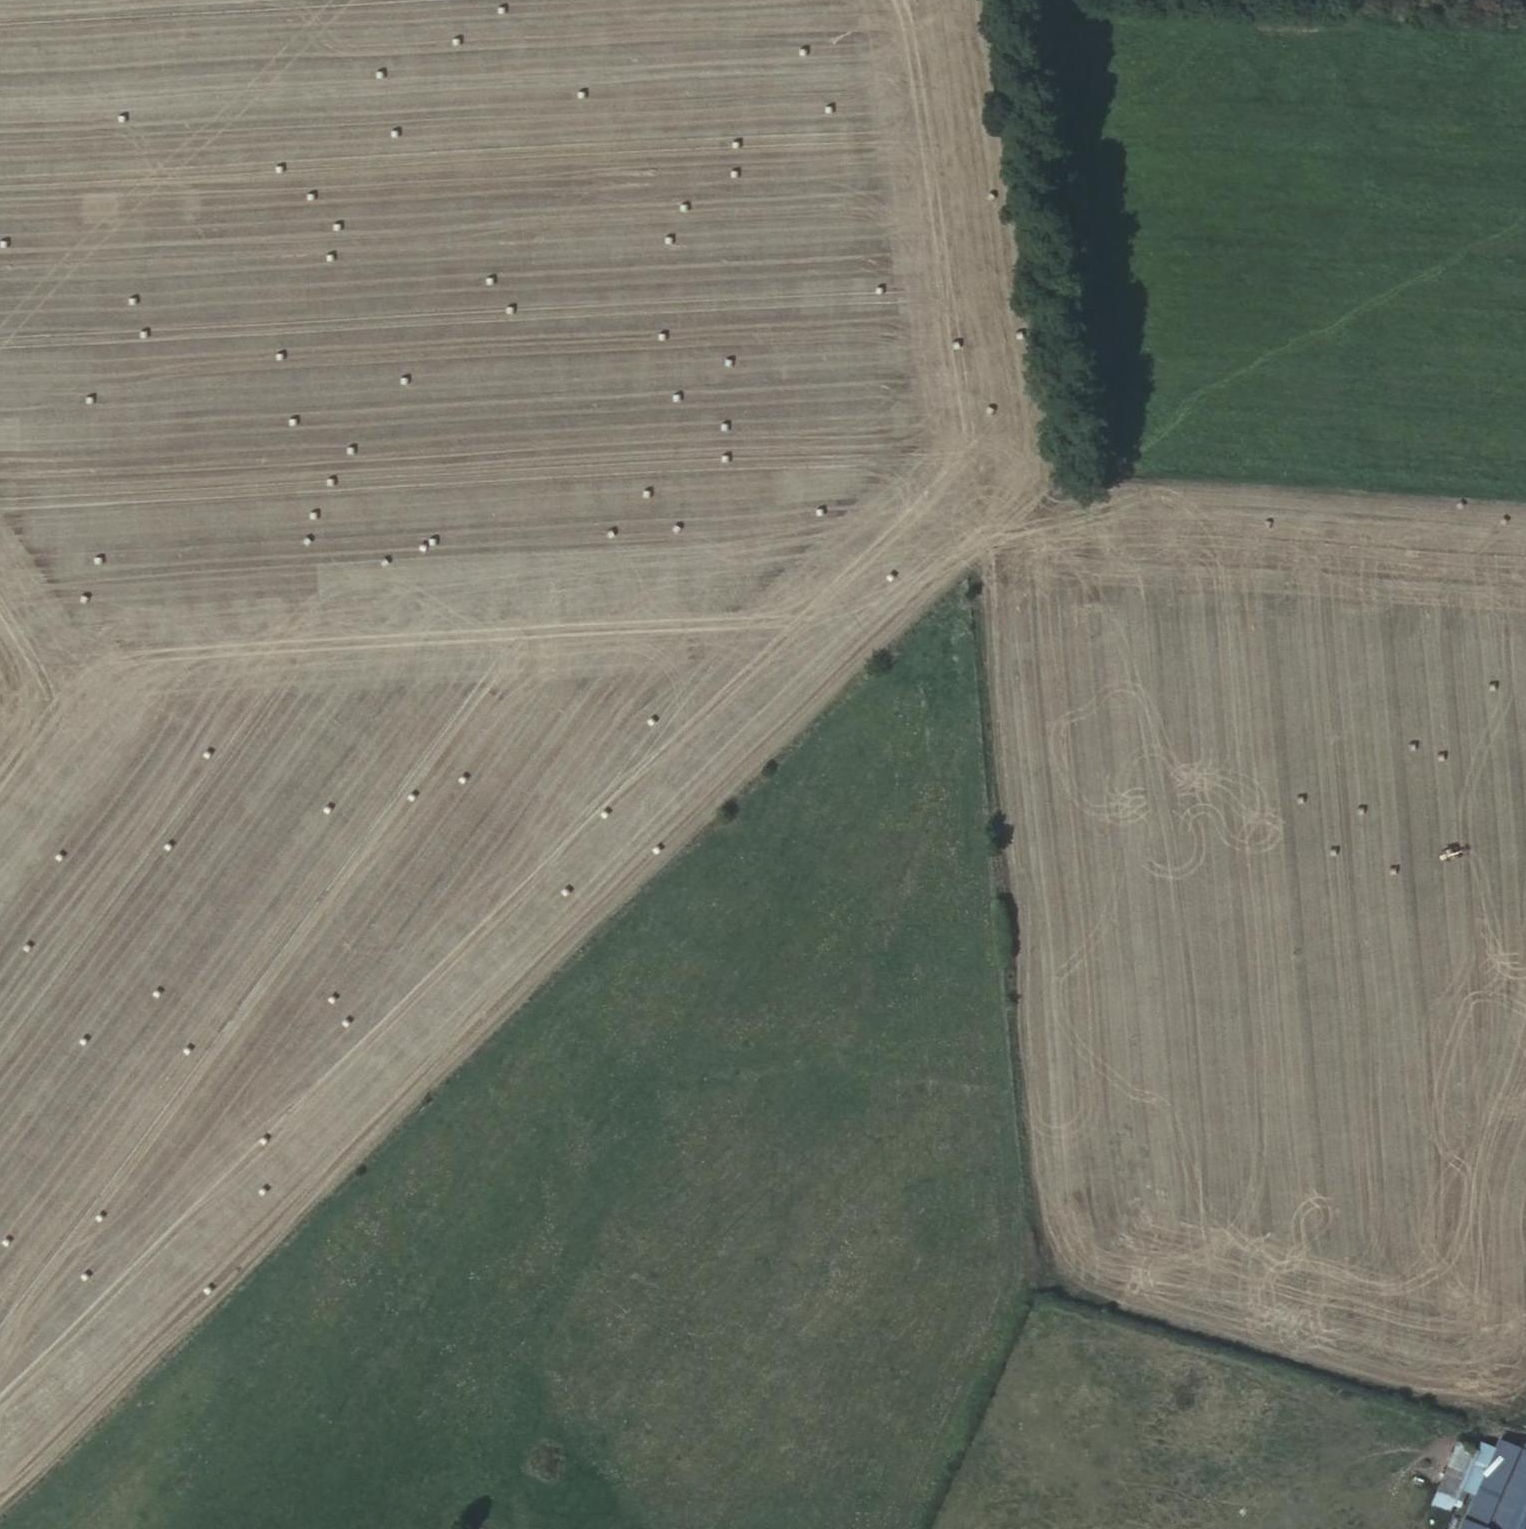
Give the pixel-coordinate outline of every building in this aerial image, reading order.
[(1510,1483),(1524,1449),(1501,1440),(1462,1528),(1489,1528),(1510,1483)] [(1524,1449),(1510,1483),(1525,1489),(1525,1450),(1524,1449)] [(1510,1483),(1489,1528),(1519,1528),(1525,1511),(1525,1489),(1510,1483)]
